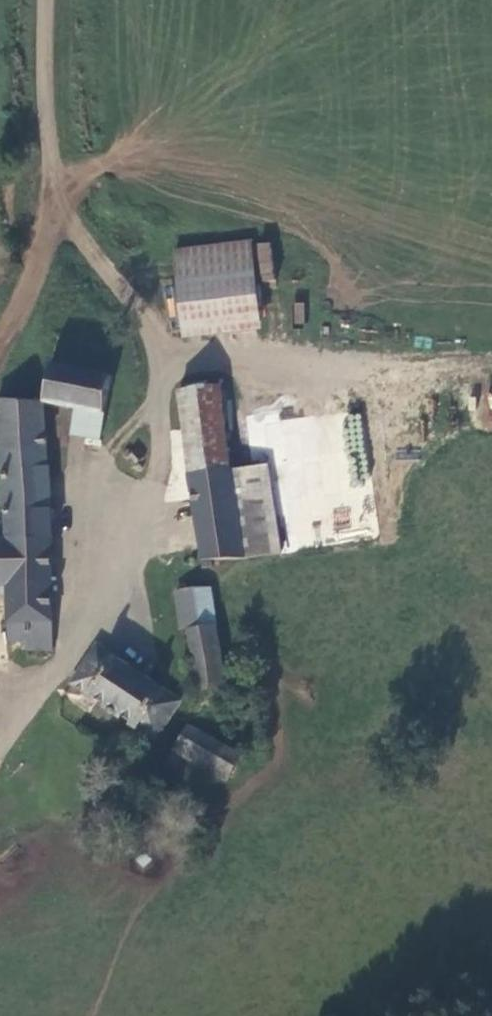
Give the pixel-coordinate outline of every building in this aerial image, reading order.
[(261,314),(249,237),(168,248),(182,328),(261,314)] [(45,648),(45,565),(38,415),(51,414),(55,402),(71,406),(66,431),(95,438),(113,348),(49,335),(35,398),(0,399),(0,584),(1,584),(3,641),(19,641),(19,649),(45,648)] [(208,560),(275,552),(263,464),(226,469),(215,384),(174,389),(184,477),(186,477),(198,568),(209,566),(208,560)] [(279,462),(263,464),(275,552),(290,550),(279,462)] [(192,689),(214,687),(218,686),(206,588),(190,589),(195,625),(184,627),(192,689)] [(175,628),(184,627),(195,625),(190,589),(171,592),(175,628)] [(91,643),(66,681),(150,735),(174,698),(91,643)] [(168,748),(223,779),(235,754),(182,724),(168,748)] [(173,756),(166,752),(158,766),(166,770),(173,756)]
